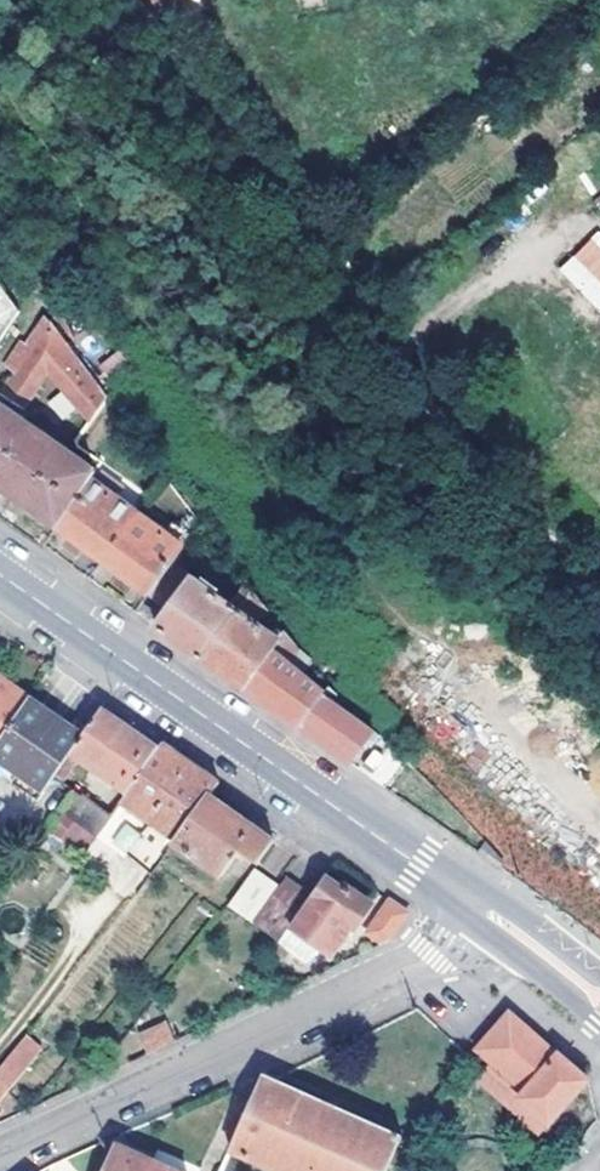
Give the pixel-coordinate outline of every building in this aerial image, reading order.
[(165,14),(183,0),(154,0),(165,14)] [(598,230),(558,269),(599,312),(599,232),(598,230)] [(30,338),(38,344),(51,325),(43,319),(30,338)] [(17,373),(29,357),(17,347),(4,363),(17,373)] [(26,407),(51,373),(33,352),(29,357),(17,373),(1,396),(16,407),(26,407)] [(64,386),(95,422),(111,401),(83,363),(64,386)] [(57,530),(83,493),(95,476),(0,407),(0,490),(57,530)] [(104,562),(129,526),(83,493),(57,530),(77,544),(104,562)] [(151,594),(172,562),(175,559),(129,526),(104,562),(125,576),(151,594)] [(201,657),(235,611),(228,605),(205,587),(209,583),(203,578),(199,582),(172,562),(151,594),(171,610),(158,627),(171,636),(201,657)] [(246,582),(228,605),(235,611),(252,590),(246,582)] [(244,687),(276,643),(254,625),(266,609),(252,590),(235,611),(201,657),(224,673),(232,678),(244,687)] [(327,692),(287,662),(298,648),(284,631),(276,643),(244,687),(274,708),(299,725),(324,695),(327,692)] [(13,686),(0,677),(0,704),(13,686)] [(13,686),(0,704),(0,733),(4,736),(31,698),(13,686)] [(328,746),(351,762),(374,730),(324,695),(299,725),(328,746)] [(31,698),(4,736),(0,742),(49,778),(69,751),(82,733),(61,718),(54,714),(31,698)] [(175,838),(172,842),(219,876),(240,851),(256,863),(274,840),(245,819),(210,794),(219,781),(189,760),(163,742),(159,748),(134,730),(100,708),(82,733),(69,751),(80,758),(81,759),(127,791),(122,797),(175,838)] [(380,747),(363,761),(381,784),(398,770),(380,747)] [(80,758),(69,751),(49,778),(60,788),(80,758)] [(72,797),(104,820),(119,800),(92,781),(72,797)] [(61,807),(75,817),(95,831),(104,820),(72,797),(70,795),(61,807)] [(61,807),(48,824),(62,835),(75,817),(61,807)] [(496,862),(537,845),(510,823),(472,845),(496,862)] [(144,871),(164,846),(151,835),(131,860),(144,871)] [(248,923),(276,888),(251,870),(224,905),(248,923)] [(306,897),(285,927),(296,936),(283,953),(302,966),(316,949),(328,956),(353,921),(356,924),(374,899),(351,880),(341,892),(322,877),(306,897)] [(285,927),(306,897),(283,880),(276,888),(248,923),(273,942),(285,927)] [(407,911),(389,898),(366,931),(382,943),(407,911)] [(538,1136),(588,1080),(580,1073),(580,1071),(569,1060),(566,1060),(559,1055),(555,1055),(511,1014),(477,1052),(490,1063),(475,1080),(538,1136)] [(148,1053),(175,1040),(167,1024),(140,1036),(148,1053)] [(9,1053),(25,1065),(41,1045),(25,1032),(9,1053)] [(25,1065),(9,1053),(0,1064),(0,1098),(25,1065)] [(400,1139),(275,1080),(263,1074),(229,1149),(277,1170),(386,1170),(400,1139)] [(153,1160),(117,1145),(106,1170),(178,1170),(153,1160)]
